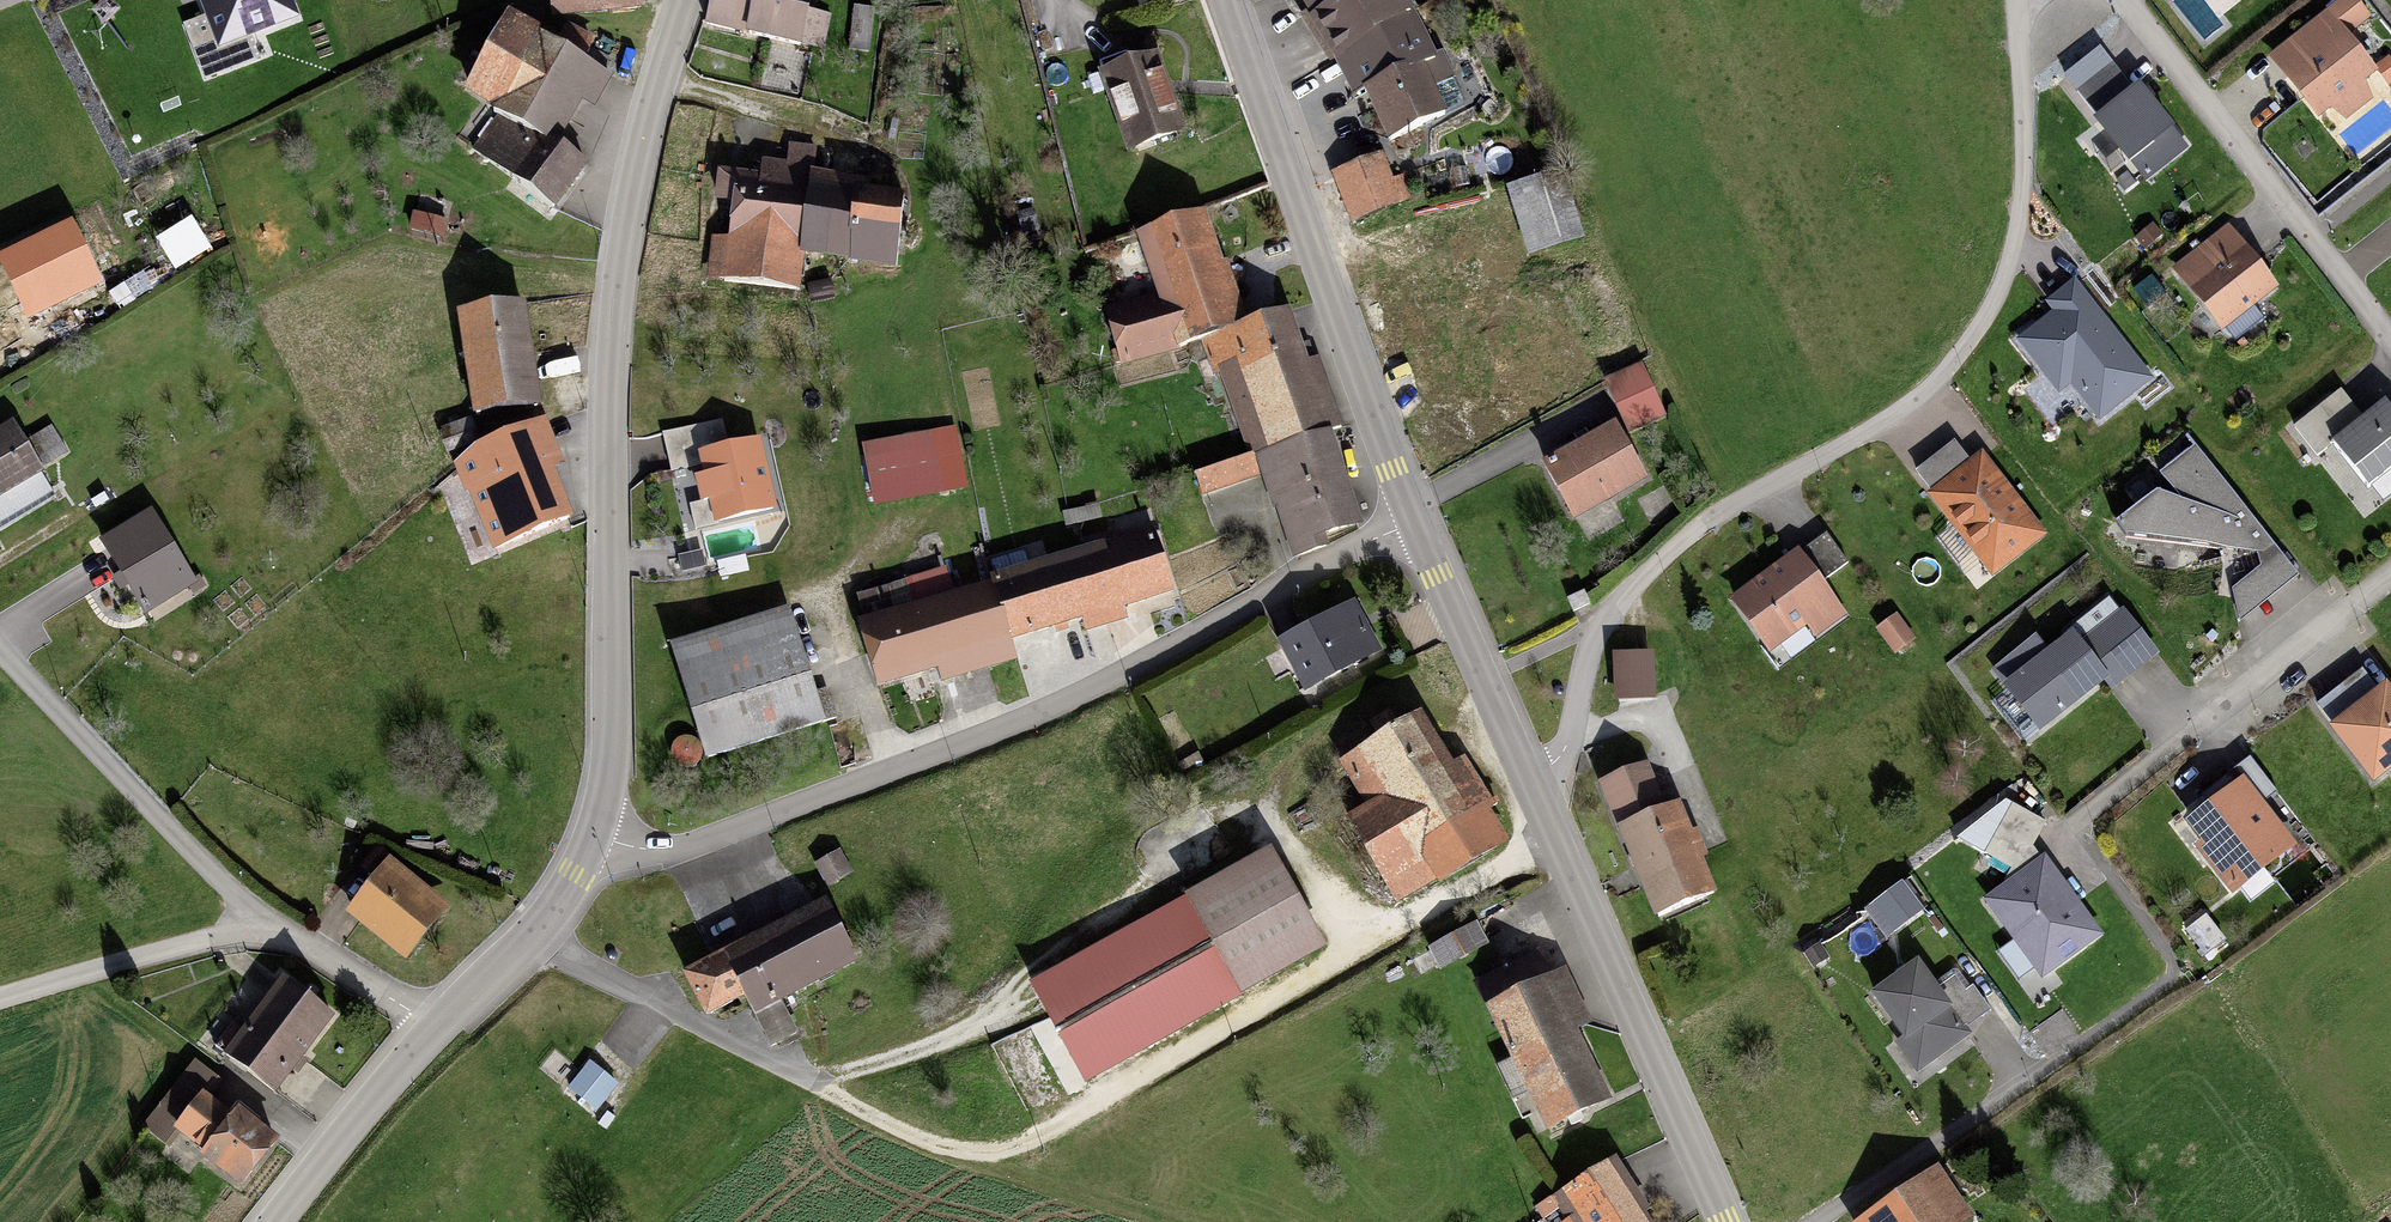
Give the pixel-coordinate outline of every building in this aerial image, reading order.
[(227,47),(302,18),(295,0),(209,0),(227,47)] [(558,23),(644,15),(642,0),(556,0),(558,23)] [(713,33),(757,41),(765,0),(719,0),(713,33)] [(757,41),(807,51),(817,0),(765,0),(757,41)] [(1358,0),(1301,0),(1318,26),(1358,0)] [(1312,29),(1363,107),(1370,102),(1414,74),(1431,63),(1390,0),(1358,0),(1318,26),(1312,29)] [(2263,49),(2324,129),(2390,78),(2390,56),(2387,52),(2370,65),(2345,33),(2369,15),(2357,0),(2328,0),(2263,49)] [(509,31),(470,100),(503,118),(559,150),(598,81),(589,77),(561,61),(509,31)] [(561,61),(589,77),(602,55),(573,39),(561,61)] [(2114,61),(2074,92),(2141,177),(2186,141),(2139,81),(2134,85),(2114,61)] [(1159,66),(1107,85),(1134,160),(1186,141),(1159,66)] [(1414,74),(1370,102),(1398,144),(1442,116),(1414,74)] [(559,150),(503,118),(482,155),(564,201),(585,164),(559,150)] [(1381,165),(1336,180),(1352,227),(1397,212),(1381,165)] [(1557,182),(1505,199),(1526,264),(1578,247),(1557,182)] [(417,219),(414,233),(445,240),(448,227),(417,219)] [(72,220),(1,253),(29,313),(100,279),(72,220)] [(2229,224),(2176,269),(2225,327),(2278,283),(2229,224)] [(1245,331),(1206,228),(1148,250),(1167,301),(1111,322),(1130,374),(1245,331)] [(2052,312),(2017,338),(2059,393),(2072,383),(2098,418),(2155,375),(2077,273),(2042,299),(2052,312)] [(529,319),(465,327),(476,422),(540,415),(529,319)] [(1290,319),(1210,351),(1256,464),(1323,437),(1336,432),(1290,319)] [(1640,376),(1605,392),(1628,439),(1663,423),(1640,376)] [(2332,439),(2369,485),(2390,468),(2390,406),(2384,398),(2332,439)] [(19,454),(35,477),(69,454),(54,431),(19,454)] [(1610,436),(1547,475),(1579,526),(1642,488),(1610,436)] [(1359,527),(1323,437),(1256,464),(1263,481),(1293,554),(1359,527)] [(2162,482),(2112,521),(2130,544),(2221,547),(2238,619),(2300,570),(2196,438),(2153,472),(2162,482)] [(0,445),(0,529),(48,497),(35,477),(19,454),(9,439),(0,445)] [(953,440),(864,455),(876,519),(965,503),(953,440)] [(541,441),(465,464),(479,509),(555,486),(541,441)] [(1985,451),(1931,492),(1995,575),(2049,533),(1985,451)] [(1208,504),(1263,481),(1256,464),(1201,486),(1208,504)] [(569,531),(555,486),(479,509),(493,554),(569,531)] [(1204,510),(1161,526),(1176,565),(1218,549),(1204,510)] [(149,524),(106,551),(147,614),(190,587),(149,524)] [(1153,540),(999,588),(1003,601),(1019,653),(1173,605),(1153,540)] [(1801,548),(1731,598),(1771,652),(1806,627),(1814,638),(1848,613),(1801,548)] [(1019,653),(1003,601),(993,604),(978,559),(907,582),(919,618),(865,635),(884,696),(946,677),(949,686),(1022,663),(1019,653)] [(1583,603),(1553,613),(1558,628),(1588,618),(1583,603)] [(2001,683),(2039,730),(2109,675),(2116,684),(2156,653),(2121,608),(2082,638),(2072,627),(2001,683)] [(1899,613),(1878,627),(1895,652),(1916,637),(1899,613)] [(1353,614),(1284,651),(1310,699),(1379,662),(1353,614)] [(792,622),(678,659),(712,764),(826,728),(792,622)] [(1645,665),(1612,667),(1614,705),(1647,703),(1645,665)] [(2334,717),(2376,775),(2390,764),(2390,678),(2390,676),(2334,717)] [(1448,766),(1418,714),(1344,756),(1372,805),(1356,814),(1395,883),(1431,863),(1437,875),(1502,839),(1458,760),(1448,766)] [(1615,839),(1672,816),(1648,758),(1578,787),(1601,845),(1615,839)] [(2245,774),(2183,819),(2235,889),(2297,843),(2245,774)] [(1672,816),(1615,839),(1651,928),(1708,905),(1672,816)] [(2045,854),(1986,897),(2045,976),(2103,933),(2045,854)] [(1188,913),(1237,1001),(1322,954),(1274,866),(1188,913)] [(389,874),(353,923),(409,963),(445,914),(389,874)] [(1904,881),(1865,910),(1887,938),(1926,910),(1904,881)] [(826,912),(687,983),(709,1024),(748,1005),(772,1051),(801,1036),(787,1008),(857,972),(826,912)] [(1188,913),(1039,995),(1087,1083),(1237,1001),(1188,913)] [(2209,914),(2187,929),(2205,954),(2226,939),(2209,914)] [(1476,934),(1436,956),(1447,975),(1486,953),(1476,934)] [(1821,941),(1805,951),(1814,967),(1830,957),(1821,941)] [(1919,959),(1870,993),(1920,1065),(1969,1031),(1919,959)] [(1561,985),(1484,1023),(1545,1145),(1604,1116),(1564,1037),(1583,1028),(1561,985)] [(285,989),(233,1061),(283,1097),(335,1026),(285,989)] [(586,1060),(563,1090),(594,1114),(618,1083),(586,1060)] [(212,1106),(187,1138),(245,1183),(270,1150),(212,1106)] [(1542,1202),(1553,1221),(1645,1221),(1612,1163),(1542,1202)] [(1868,1221),(1964,1221),(1930,1176),(1868,1221)]
